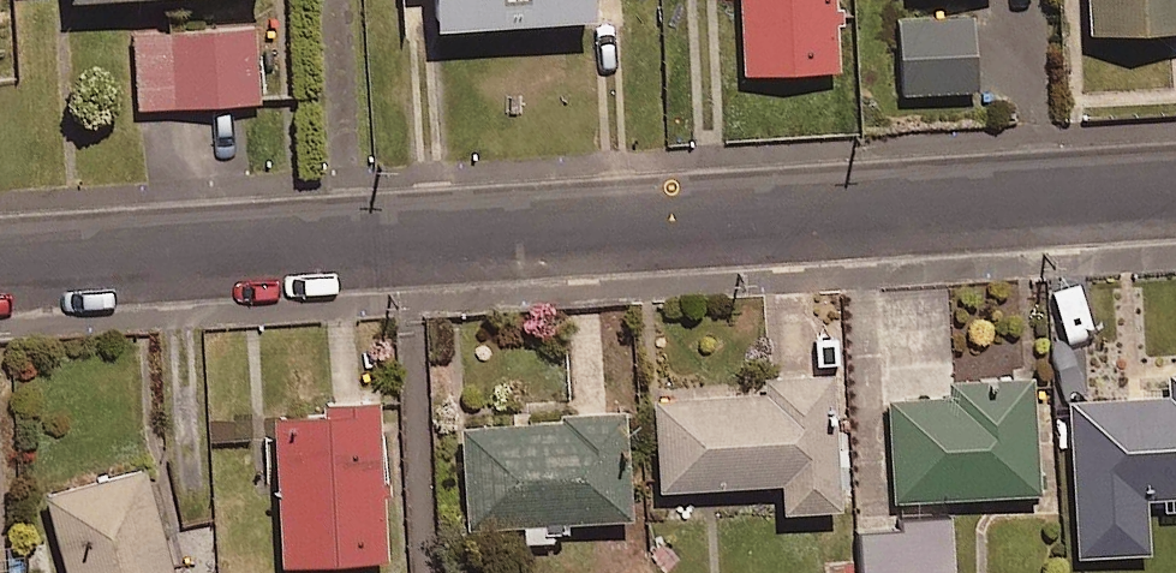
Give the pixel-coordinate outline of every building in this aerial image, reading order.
[(425,17),(582,7),(582,0),(423,0),(425,17)] [(736,64),(832,56),(828,0),(730,0),(736,64)] [(1082,20),(1175,16),(1175,0),(1081,0),(1082,20)] [(965,8),(887,13),(892,86),(970,81),(965,8)] [(253,92),(247,18),(128,27),(134,101),(253,92)] [(774,499),(829,494),(818,361),(761,366),(763,382),(646,391),(654,480),(771,470),(774,499)] [(884,392),(890,492),(1030,483),(1022,362),(942,367),(944,389),(884,392)] [(1160,387),(1063,392),(1071,548),(1143,544),(1141,507),(1175,505),(1175,363),(1159,364),(1160,387)] [(374,545),(366,389),(265,394),(272,550),(374,545)] [(512,516),(514,535),(561,530),(559,511),(621,504),(610,400),(452,416),(463,521),(512,516)] [(139,464),(42,490),(64,572),(168,572),(139,464)] [(892,509),(892,522),(855,524),(857,550),(818,553),(819,572),(946,572),(942,506),(892,509)]
